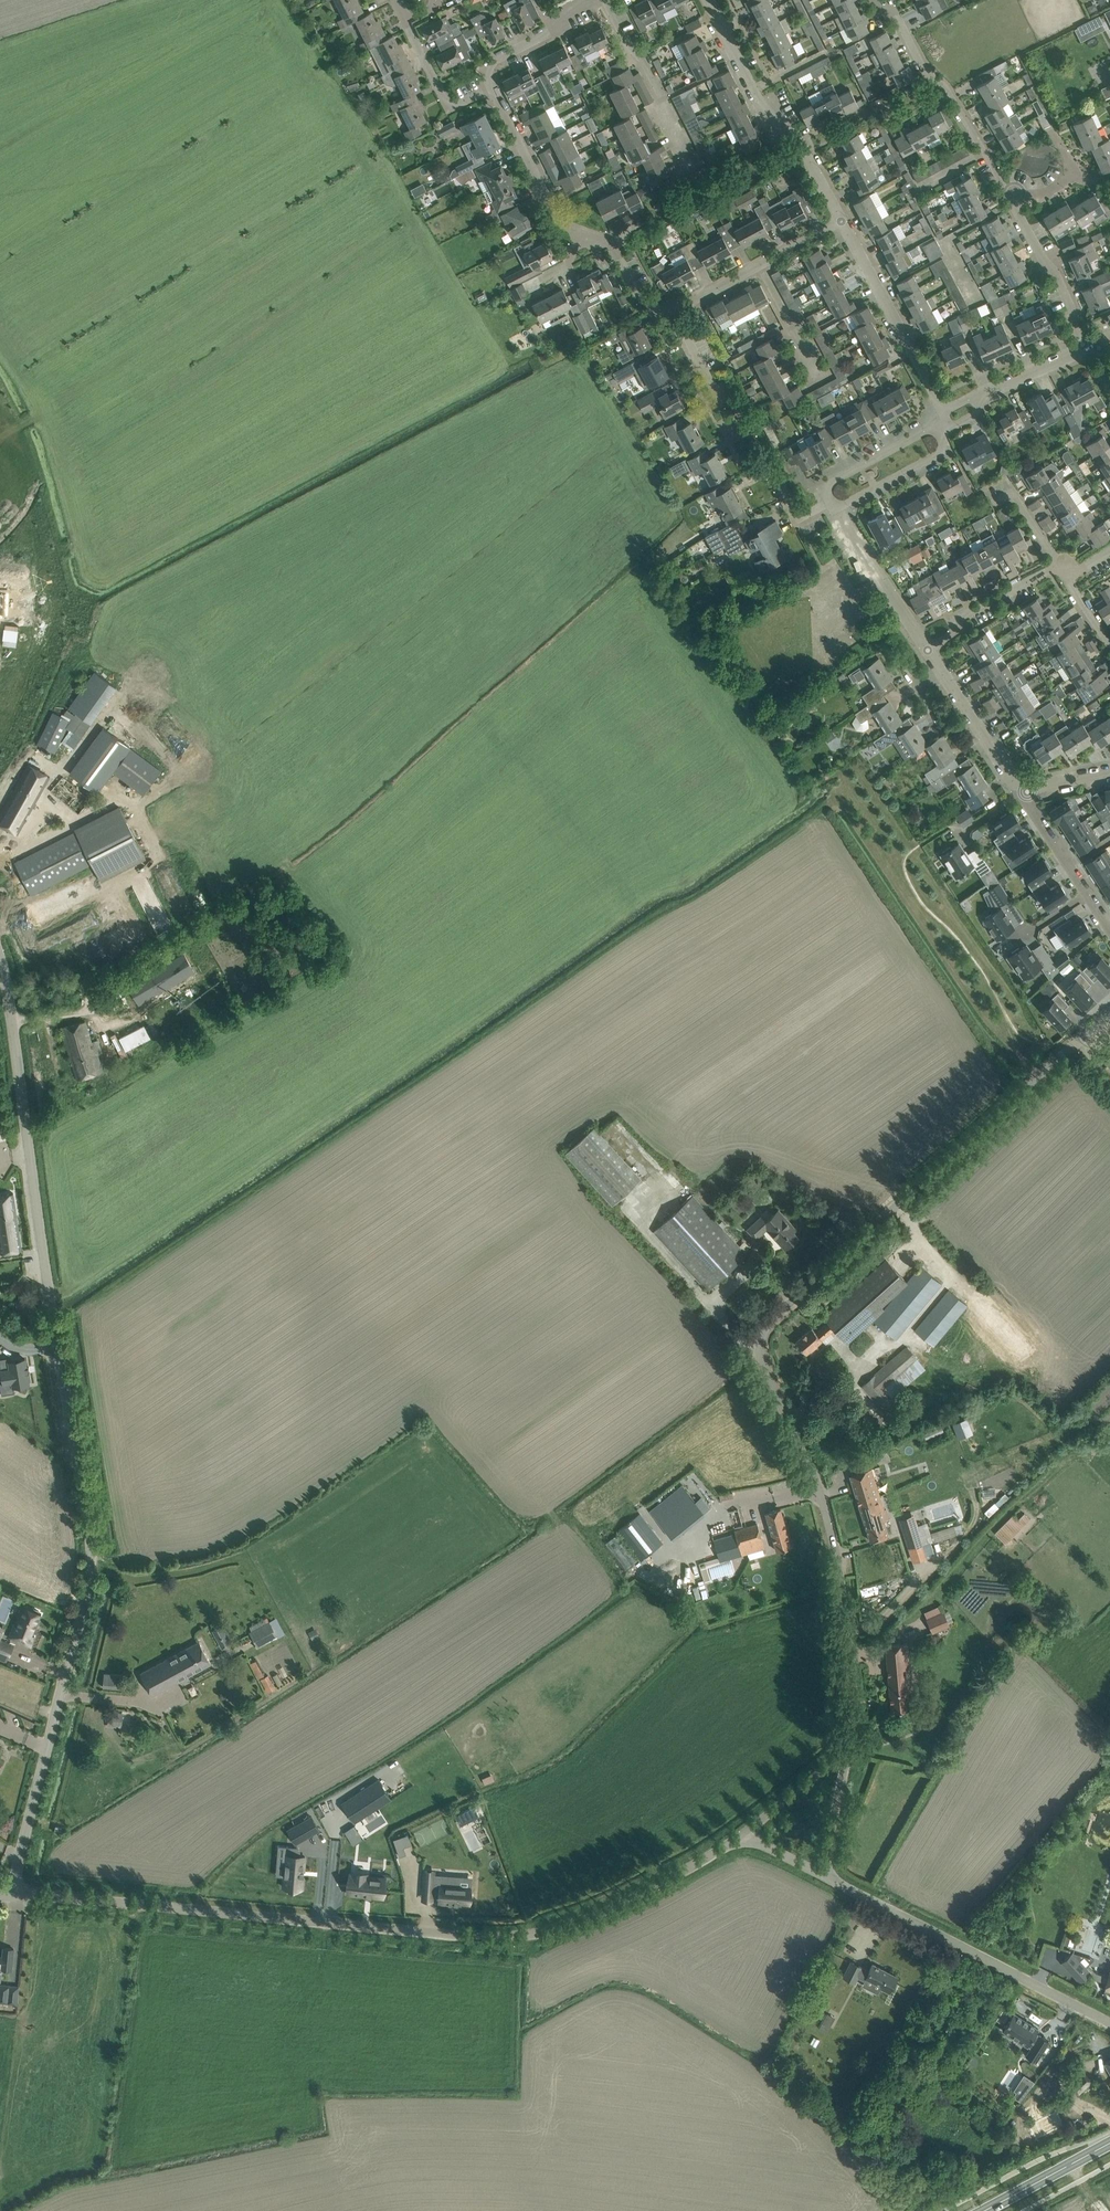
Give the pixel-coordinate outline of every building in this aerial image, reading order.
[(371,12),(365,15),(358,1),(356,2),(355,0),(335,0),(343,18),(338,20),(342,28),(356,21),(371,12)] [(511,10),(521,29),(524,27),(526,28),(530,26),(531,24),(534,22),(532,19),(539,16),(539,15),(532,0),(519,0),(520,1),(517,2),(519,6),(511,10)] [(653,8),(649,0),(643,0),(635,4),(640,15),(634,18),(641,32),(647,29),(645,25),(658,19),(656,16),(653,8)] [(675,6),(672,0),(656,0),(659,6),(653,8),(656,16),(658,19),(659,22),(666,19),(663,12),(675,6)] [(773,8),(769,0),(760,0),(747,6),(749,11),(753,9),(757,17),(773,8)] [(804,8),(800,0),(799,0),(795,2),(799,11),(804,8)] [(857,7),(853,0),(839,0),(834,3),(840,15),(857,7)] [(926,18),(942,10),(937,0),(930,0),(916,7),(918,12),(922,10),(926,18)] [(809,11),(813,9),(809,1),(805,3),(809,11)] [(846,27),(867,17),(864,12),(860,14),(857,7),(840,15),(835,18),(841,30),(846,27)] [(759,31),(779,20),(773,8),(757,17),(761,24),(757,26),(759,31)] [(803,18),(808,16),(804,8),(799,11),(803,18)] [(498,14),(501,20),(509,15),(506,10),(498,14)] [(363,51),(370,47),(393,35),(387,38),(380,24),(378,25),(371,12),(356,21),(366,40),(360,43),(363,51)] [(488,22),(486,17),(485,15),(480,13),(471,17),(480,37),(487,34),(492,43),(496,42),(497,42),(501,40),(502,38),(505,37),(496,18),(488,22)] [(817,27),(822,25),(815,13),(811,15),(817,27)] [(441,19),(423,28),(424,31),(424,33),(426,37),(427,38),(429,41),(439,36),(442,43),(462,33),(458,25),(452,28),(450,24),(446,16),(441,19)] [(852,40),(869,31),(865,24),(869,22),(867,17),(846,27),(852,40)] [(1082,33),(1102,23),(1099,17),(1079,27),(1082,33)] [(688,32),(702,25),(699,18),(685,25),(688,32)] [(769,41),(785,33),(779,20),(759,31),(762,35),(765,33),(769,41)] [(811,35),(816,32),(812,24),(807,26),(811,35)] [(610,42),(606,35),(601,25),(588,31),(596,49),(610,42)] [(822,25),(817,27),(821,35),(826,33),(822,25)] [(462,60),(470,56),(465,47),(468,45),(465,39),(472,35),(469,29),(462,33),(442,43),(445,48),(446,51),(436,55),(438,59),(438,60),(440,64),(441,65),(443,68),(461,59),(462,60)] [(588,31),(575,38),(577,41),(582,51),(576,54),(583,68),(585,67),(589,65),(588,61),(587,60),(599,54),(596,49),(588,31)] [(875,52),(896,41),(894,36),(890,38),(886,31),(869,40),(875,52)] [(815,43),(820,40),(816,32),(811,35),(815,43)] [(771,55),(791,45),(785,33),(769,41),(773,48),(769,50),(771,55)] [(678,59),(686,55),(706,45),(703,40),(699,42),(696,34),(675,45),(676,45),(672,47),(678,59)] [(385,73),(409,61),(402,47),(400,48),(393,35),(370,47),(380,67),(382,66),(385,73)] [(881,64),(898,55),(895,48),(899,46),(896,41),(875,52),(881,64)] [(829,52),(834,49),(830,42),(825,44),(829,52)] [(551,53),(560,71),(561,71),(559,68),(572,62),(576,71),(583,68),(576,54),(570,57),(563,44),(550,50),(551,53)] [(788,47),(771,55),(780,71),(785,69),(783,64),(794,59),(799,56),(792,44),(791,45),(788,47)] [(684,71),(692,67),(708,59),(704,51),(708,49),(706,45),(686,55),(678,59),(684,71)] [(548,77),(560,71),(551,53),(539,59),(545,72),(539,75),(546,89),(550,97),(557,93),(548,77)] [(850,65),(855,62),(851,54),(846,56),(850,65)] [(892,74),(908,65),(906,61),(902,63),(898,55),(881,64),(887,76),(892,74)] [(823,65),(832,61),(829,56),(820,60),(823,66),(823,65)] [(657,69),(662,67),(658,58),(653,61),(657,69)] [(692,67),(698,79),(718,69),(715,64),(712,66),(708,59),(692,67)] [(606,60),(603,61),(607,69),(611,77),(612,76),(627,69),(622,61),(610,67),(606,60)] [(826,71),(823,65),(823,66),(820,60),(808,67),(811,71),(810,72),(813,78),(826,71)] [(421,90),(421,89),(414,77),(417,76),(409,61),(385,73),(385,74),(381,76),(386,84),(393,86),(398,84),(404,96),(405,97),(415,92),(415,93),(421,90)] [(1001,88),(994,76),(997,74),(996,73),(1008,68),(1005,61),(993,67),(979,74),(984,82),(975,87),(978,93),(981,91),(985,98),(1001,88)] [(856,77),(862,74),(855,62),(850,65),(856,77)] [(713,93),(716,91),(735,81),(727,64),(722,67),(724,72),(707,80),(713,93)] [(527,65),(514,72),(524,92),(526,95),(538,89),(540,93),(546,89),(539,75),(534,78),(527,65)] [(892,74),(898,86),(910,80),(912,84),(917,82),(908,65),(892,74)] [(612,76),(618,88),(627,84),(634,81),(633,80),(641,76),(639,72),(633,75),(629,67),(627,69),(612,76)] [(657,69),(661,77),(666,75),(662,67),(657,69)] [(798,78),(810,72),(811,71),(808,67),(796,73),(798,78)] [(511,98),(524,92),(514,72),(515,74),(503,81),(511,98)] [(790,82),(798,78),(796,73),(788,77),(790,82)] [(1023,75),(1028,85),(1033,83),(1027,73),(1023,75)] [(863,89),(868,86),(862,74),(856,77),(863,89)] [(636,85),(644,81),(641,76),(633,80),(634,81),(636,85)] [(373,79),(366,82),(369,88),(376,84),(373,79)] [(734,88),(738,86),(735,81),(716,91),(722,103),(738,95),(734,88)] [(832,83),(820,89),(824,98),(832,114),(840,111),(842,115),(846,112),(838,96),(836,92),(832,85),(832,83)] [(633,96),(627,84),(618,88),(610,92),(616,104),(633,96)] [(670,93),(674,91),(671,84),(666,86),(670,93)] [(863,89),(867,97),(872,94),(868,86),(863,89)] [(1032,99),(1037,97),(1032,87),(1027,89),(1032,99)] [(1002,105),(1008,102),(1009,101),(1001,88),(985,98),(990,105),(987,106),(990,111),(990,112),(1001,105),(1002,105)] [(863,104),(861,99),(856,102),(850,90),(838,96),(846,112),(863,104)] [(422,107),(415,93),(415,92),(405,97),(404,96),(390,104),(394,112),(400,108),(410,128),(404,132),(408,140),(421,133),(418,126),(426,121),(420,108),(422,107)] [(678,110),(690,104),(686,96),(682,98),(680,94),(672,98),(674,102),(678,110)] [(748,105),(745,101),(741,103),(738,95),(722,103),(728,115),(748,105)] [(622,117),(639,108),(633,96),(616,104),(622,117)] [(644,101),(646,105),(654,101),(652,96),(644,101)] [(877,106),(883,103),(880,97),(875,100),(877,106)] [(825,118),(832,114),(824,98),(812,104),(822,124),(827,122),(825,118)] [(1038,111),(1043,109),(1038,100),(1033,102),(1038,111)] [(990,128),(1015,113),(1008,102),(1002,105),(1001,105),(990,112),(990,111),(985,114),(989,121),(987,123),(990,128)] [(543,103),(534,108),(537,114),(546,109),(543,103)] [(684,122),(692,118),(696,116),(690,104),(678,110),(682,118),(684,122)] [(817,127),(822,124),(812,104),(800,110),(808,127),(815,123),(817,127)] [(746,112),(750,110),(748,105),(728,115),(734,127),(750,119),(746,112)] [(928,116),(937,132),(953,123),(945,107),(928,116)] [(534,108),(520,115),(523,121),(537,114),(534,108)] [(536,130),(552,122),(546,109),(537,114),(523,121),(525,125),(532,122),(536,130)] [(639,117),(648,113),(645,109),(637,113),(639,117)] [(1044,128),(1051,125),(1044,112),(1038,115),(1044,128)] [(1015,113),(990,128),(993,133),(995,132),(1000,139),(1021,126),(1023,125),(1019,119),(1015,113)] [(473,139),(493,129),(485,114),(461,126),(465,134),(470,131),(473,139)] [(1080,136),(1097,129),(1091,115),(1071,124),(1074,130),(1076,129),(1080,136)] [(620,137),(637,129),(630,116),(614,125),(620,137)] [(927,142),(939,136),(937,132),(928,116),(923,118),(926,122),(918,126),(927,142)] [(684,122),(686,126),(690,134),(698,130),(702,128),(698,120),(694,122),(692,118),(684,122)] [(760,129),(757,125),(753,127),(750,119),(734,127),(740,139),(760,129)] [(453,121),(451,122),(437,129),(441,137),(457,129),(453,121)] [(535,145),(558,133),(552,122),(536,130),(540,138),(533,141),(535,145)] [(882,135),(887,133),(883,125),(878,127),(882,135)] [(915,149),(927,142),(918,126),(911,130),(909,126),(904,129),(915,149)] [(1021,126),(1000,139),(1004,145),(1001,147),(1004,152),(1023,141),(1024,142),(1029,139),(1021,126)] [(473,139),(469,141),(477,157),(500,144),(493,129),(473,139)] [(556,150),(573,142),(567,129),(558,133),(535,145),(536,146),(550,138),(554,145),(547,149),(539,153),(541,157),(550,153),(556,150)] [(626,149),(643,141),(637,129),(620,137),(626,149)] [(650,137),(658,133),(656,129),(647,133),(650,137)] [(758,136),(762,134),(760,129),(740,139),(746,152),(762,144),(758,136)] [(903,155),(915,149),(904,129),(900,131),(902,135),(894,139),(903,155)] [(1089,148),(1103,141),(1097,129),(1080,136),(1083,143),(1080,145),(1083,150),(1089,148)] [(652,141),(660,137),(658,133),(650,137),(652,141)] [(844,155),(864,145),(858,133),(842,141),(846,149),(842,151),(844,155)] [(887,133),(882,135),(887,143),(891,140),(887,133)] [(696,146),(704,142),(702,138),(694,142),(696,146)] [(1109,153),(1109,141),(1109,138),(1103,141),(1089,148),(1091,153),(1094,152),(1097,159),(1109,153)] [(664,146),(664,145),(649,152),(643,141),(626,149),(633,161),(641,157),(664,146)] [(562,162),(579,153),(573,142),(556,150),(562,162)] [(699,150),(707,146),(704,142),(696,146),(699,150)] [(847,170),(866,159),(860,148),(865,145),(864,145),(844,155),(848,163),(844,165),(847,170)] [(660,152),(666,149),(664,146),(641,157),(647,169),(664,160),(660,152)] [(961,159),(970,154),(965,146),(957,151),(961,159)] [(892,153),(886,156),(889,162),(895,159),(900,156),(897,150),(894,152),(892,153)] [(550,153),(541,157),(544,161),(552,157),(550,153)] [(568,174),(585,165),(579,153),(562,162),(568,174)] [(1109,169),(1109,153),(1097,159),(1101,166),(1098,168),(1100,173),(1109,169)] [(899,167),(903,165),(904,164),(900,156),(895,159),(899,167)] [(460,174),(471,168),(475,166),(472,159),(456,166),(460,174)] [(857,179),(873,171),(866,159),(847,170),(849,174),(853,172),(857,179)] [(941,169),(945,167),(941,159),(937,161),(941,169)] [(676,169),(674,165),(668,168),(664,160),(647,169),(653,181),(676,169)] [(937,171),(941,169),(937,161),(933,164),(937,171)] [(484,192),(510,179),(509,176),(506,177),(501,165),(495,168),(491,162),(475,170),(481,181),(479,182),(484,192)] [(707,166),(709,171),(717,166),(714,162),(707,166)] [(566,191),(583,182),(577,170),(585,166),(585,165),(568,174),(562,177),(554,182),(556,186),(562,183),(566,191)] [(471,168),(460,174),(455,177),(463,185),(468,180),(469,180),(475,176),(471,168)] [(860,194),(879,183),(873,171),(857,179),(861,187),(857,189),(860,194)] [(907,181),(912,179),(908,171),(903,174),(907,181)] [(962,196),(978,187),(969,171),(964,174),(966,178),(962,180),(960,176),(944,184),(949,193),(958,190),(962,196)] [(917,182),(922,180),(917,172),(913,174),(917,182)] [(562,177),(559,173),(551,177),(554,182),(562,177)] [(497,213),(513,204),(510,198),(515,195),(510,183),(512,182),(510,179),(484,192),(489,202),(491,201),(497,213)] [(589,188),(599,183),(597,179),(587,184),(589,188)] [(412,188),(416,196),(428,190),(425,182),(412,188)] [(649,184),(638,190),(641,198),(653,192),(649,184)] [(785,205),(794,224),(807,217),(800,204),(806,201),(799,187),(792,190),(794,193),(781,199),(785,205)] [(958,198),(951,202),(957,214),(964,210),(980,201),(976,194),(980,192),(978,187),(962,196),(958,198)] [(909,188),(904,191),(905,194),(906,195),(910,203),(915,200),(909,188)] [(616,212),(628,206),(620,189),(608,195),(616,212)] [(638,212),(645,208),(637,192),(632,195),(630,191),(628,190),(623,192),(621,189),(620,189),(628,206),(632,213),(636,221),(641,218),(638,212)] [(738,207),(756,198),(752,190),(734,200),(738,207)] [(1106,198),(1100,202),(1093,191),(1088,195),(1090,197),(1083,201),(1093,218),(1105,211),(1108,217),(1109,215),(1109,204),(1106,198)] [(860,215),(876,206),(869,194),(858,200),(856,196),(851,198),(860,215)] [(604,218),(616,212),(608,195),(596,202),(604,218)] [(914,211),(919,208),(915,200),(910,203),(914,211)] [(1077,219),(1069,206),(1066,200),(1061,204),(1062,206),(1056,210),(1065,227),(1077,220),(1077,219)] [(794,224),(785,205),(772,212),(766,201),(760,204),(767,218),(774,215),(782,230),(794,224)] [(971,222),(991,211),(988,207),(984,209),(980,201),(964,210),(971,222)] [(1081,225),(1093,218),(1083,201),(1076,206),(1074,203),(1069,206),(1077,219),(1077,220),(1081,225)] [(727,202),(715,208),(716,209),(719,214),(722,213),(723,210),(729,207),(728,204),(727,202)] [(762,221),(767,218),(760,204),(753,208),(758,217),(747,223),(756,241),(769,234),(762,221)] [(927,215),(931,212),(927,204),(922,207),(927,215)] [(516,239),(526,231),(526,230),(531,227),(532,224),(535,223),(531,215),(528,216),(527,213),(520,211),(517,206),(501,214),(505,223),(512,219),(515,224),(508,230),(516,239)] [(862,229),(882,218),(876,206),(860,215),(864,222),(860,224),(862,229)] [(1053,234),(1065,227),(1056,210),(1048,215),(1047,212),(1041,215),(1053,234)] [(632,223),(636,221),(632,213),(628,215),(632,223)] [(988,236),(1008,225),(1006,221),(1002,223),(998,215),(982,224),(988,236)] [(923,227),(928,224),(923,216),(918,219),(920,222),(912,226),(915,231),(923,227)] [(873,239),(888,229),(882,218),(862,229),(865,233),(869,231),(873,239)] [(756,241),(747,223),(735,229),(730,221),(724,224),(731,238),(737,235),(744,248),(756,241)] [(668,225),(672,233),(677,229),(673,222),(668,225)] [(612,233),(616,231),(612,223),(608,225),(612,233)] [(725,241),(731,238),(724,224),(717,227),(721,234),(708,241),(710,243),(718,259),(718,258),(731,252),(725,241)] [(927,235),(932,232),(928,224),(923,227),(927,235)] [(944,237),(940,230),(937,224),(933,227),(939,239),(944,237)] [(994,248),(1011,239),(1007,232),(1011,230),(1008,225),(988,236),(994,248)] [(883,248),(899,240),(893,227),(888,229),(873,239),(875,243),(879,241),(883,248)] [(1101,233),(1092,237),(1094,241),(1098,239),(1103,237),(1101,233)] [(1079,244),(1089,240),(1087,236),(1077,240),(1079,244)] [(521,244),(515,247),(519,255),(525,252),(532,267),(533,267),(552,258),(550,253),(552,252),(552,251),(549,246),(548,245),(547,246),(545,242),(536,246),(532,238),(521,244)] [(1072,238),(1060,243),(1063,250),(1075,245),(1072,238)] [(936,239),(922,246),(930,261),(939,256),(941,255),(944,254),(940,247),(936,241),(936,239)] [(994,248),(986,253),(992,265),(997,262),(998,262),(1013,253),(1009,246),(1013,244),(1011,239),(994,248)] [(886,263),(906,252),(899,240),(883,248),(887,256),(883,258),(886,263)] [(965,248),(961,240),(957,243),(961,251),(965,248)] [(718,259),(710,243),(697,250),(692,241),(686,244),(693,258),(700,255),(707,268),(720,261),(718,258),(718,259)] [(1069,259),(1077,277),(1094,270),(1090,261),(1097,257),(1091,242),(1077,248),(1080,255),(1069,259)] [(695,274),(688,261),(693,258),(686,244),(680,247),(683,253),(671,260),(672,262),(682,281),(683,281),(695,274)] [(965,259),(970,256),(976,253),(971,245),(965,248),(961,251),(965,259)] [(810,269),(830,258),(828,253),(824,256),(820,248),(804,257),(810,269)] [(894,279),(899,276),(897,272),(908,266),(915,262),(909,250),(906,252),(886,263),(894,279)] [(1004,274),(1024,263),(1021,258),(1017,261),(1013,253),(998,262),(1004,274)] [(811,283),(813,283),(833,272),(829,265),(833,263),(830,258),(810,269),(805,272),(811,283)] [(943,259),(930,265),(936,278),(941,275),(949,271),(943,259)] [(967,263),(974,275),(978,272),(972,260),(967,263)] [(664,277),(671,290),(684,283),(683,281),(682,281),(672,262),(669,263),(669,266),(667,267),(660,262),(651,267),(658,280),(664,277)] [(1010,286),(1026,277),(1022,270),(1026,268),(1024,263),(1004,274),(1010,286)] [(525,267),(505,277),(510,286),(530,276),(525,267)] [(603,275),(599,268),(588,274),(598,293),(608,288),(610,291),(615,289),(606,273),(603,275)] [(771,274),(773,279),(781,274),(779,270),(771,274)] [(1083,290),(1090,307),(1096,304),(1098,310),(1109,305),(1107,299),(1105,296),(1109,294),(1109,270),(1105,272),(1091,279),(1094,285),(1083,290)] [(948,287),(955,283),(949,271),(941,275),(948,287)] [(811,283),(810,284),(817,296),(819,295),(823,293),(843,282),(840,277),(837,279),(833,272),(811,283)] [(974,275),(978,283),(983,280),(978,272),(974,275)] [(598,293),(588,274),(587,274),(586,273),(581,275),(582,277),(577,279),(581,286),(577,288),(586,306),(601,299),(598,293)] [(899,297),(919,287),(913,275),(897,283),(901,291),(897,293),(899,297)] [(527,304),(523,297),(528,295),(522,282),(510,289),(516,301),(520,308),(527,304)] [(829,305),(845,296),(842,289),(845,287),(843,282),(823,293),(829,305)] [(949,294),(952,300),(954,299),(962,295),(955,283),(948,287),(951,293),(949,294)] [(757,307),(769,300),(760,284),(753,288),(751,285),(746,287),(757,307)] [(745,313),(757,307),(746,287),(741,289),(744,293),(736,297),(745,313)] [(910,307),(926,299),(919,287),(899,297),(902,302),(906,300),(910,307)] [(548,297),(560,320),(567,316),(565,312),(562,314),(561,311),(571,306),(563,289),(548,297)] [(987,299),(988,298),(991,296),(987,289),(983,291),(987,299)] [(784,298),(792,294),(790,290),(782,294),(784,298)] [(621,304),(628,301),(624,292),(617,296),(621,304)] [(784,298),(787,303),(791,310),(798,306),(799,306),(802,304),(798,296),(794,298),(792,294),(784,298)] [(961,311),(968,307),(962,295),(954,299),(961,311)] [(997,298),(1004,313),(1010,310),(1003,295),(997,298)] [(829,305),(836,317),(856,306),(853,301),(849,303),(845,296),(829,305)] [(553,324),(560,320),(548,297),(533,304),(542,321),(552,315),(554,318),(551,319),(553,324)] [(733,320),(745,313),(736,297),(729,301),(727,297),(722,300),(733,320)] [(997,316),(1004,313),(997,298),(990,301),(997,316)] [(912,321),(932,311),(926,299),(910,307),(914,315),(910,317),(912,321)] [(733,321),(733,320),(722,300),(706,309),(708,314),(714,325),(719,322),(722,328),(733,321)] [(858,326),(874,317),(866,301),(861,303),(863,308),(852,314),(858,326)] [(980,315),(991,311),(988,302),(977,306),(980,315)] [(1047,317),(1053,314),(1048,303),(1034,309),(1037,314),(1030,317),(1039,336),(1053,329),(1047,317)] [(798,306),(791,310),(795,318),(797,322),(805,318),(799,306),(798,306)] [(589,310),(583,313),(587,322),(590,327),(590,329),(592,333),(599,329),(596,324),(589,310)] [(919,324),(923,331),(938,323),(932,311),(912,321),(915,326),(919,324)] [(590,329),(590,328),(583,314),(582,313),(574,317),(582,333),(590,329)] [(957,316),(962,327),(964,331),(971,327),(964,313),(957,316)] [(1039,336),(1030,317),(1023,321),(1021,315),(1014,318),(1024,342),(1039,336)] [(962,327),(957,316),(953,317),(954,320),(953,320),(958,330),(962,327)] [(861,340),(877,331),(873,324),(877,322),(874,317),(858,326),(854,328),(861,340)] [(811,330),(819,326),(817,321),(809,326),(811,330)] [(642,327),(639,328),(634,331),(630,324),(632,323),(631,322),(614,332),(619,340),(621,339),(627,349),(618,353),(623,362),(632,357),(631,355),(651,344),(642,327)] [(998,354),(1012,348),(1002,324),(994,327),(997,333),(990,337),(998,354)] [(772,335),(780,330),(778,326),(769,330),(772,335)] [(828,342),(832,340),(825,328),(822,330),(814,334),(816,339),(824,334),(828,342)] [(769,330),(761,334),(764,339),(772,335),(769,330)] [(867,352),(887,341),(885,336),(881,338),(877,331),(861,340),(867,352)] [(953,344),(942,349),(949,366),(965,359),(962,351),(969,348),(962,333),(950,338),(953,344)] [(998,354),(990,337),(983,340),(980,333),(973,336),(984,360),(998,354)] [(785,347),(783,342),(777,346),(773,338),(756,347),(763,359),(754,363),(754,364),(771,355),(777,351),(785,347)] [(748,348),(756,343),(754,339),(745,343),(748,348)] [(874,364),(890,355),(886,348),(890,345),(887,341),(867,352),(874,364)] [(740,352),(748,348),(745,343),(737,348),(740,352)] [(780,355),(788,351),(785,347),(777,351),(780,355)] [(827,358),(834,354),(832,350),(824,354),(827,358)] [(646,354),(631,363),(640,380),(644,388),(649,386),(668,376),(658,357),(647,363),(643,357),(647,355),(646,354)] [(829,363),(837,358),(834,354),(827,358),(829,363)] [(761,376),(777,367),(771,355),(754,364),(761,376)] [(876,376),(892,367),(888,360),(872,369),(876,376)] [(790,375),(798,371),(796,366),(788,371),(790,375)] [(767,388),(784,379),(777,367),(761,376),(767,388)] [(792,379),(800,375),(798,371),(790,375),(792,379)] [(837,377),(840,382),(847,378),(845,373),(837,377)] [(612,374),(605,378),(609,384),(615,381),(612,374)] [(1098,397),(1088,378),(1080,383),(1087,398),(1090,404),(1092,403),(1098,411),(1098,410),(1106,406),(1107,406),(1100,395),(1099,395),(1099,396),(1098,397)] [(773,399),(790,390),(784,379),(767,388),(773,399)] [(1078,404),(1087,398),(1080,383),(1079,380),(1065,387),(1072,399),(1066,403),(1072,414),(1080,409),(1078,404)] [(851,381),(847,384),(850,390),(855,388),(851,381)] [(886,395),(896,413),(909,406),(902,393),(907,390),(903,382),(897,385),(898,388),(886,395)] [(813,400),(809,392),(803,395),(798,385),(790,390),(773,399),(773,400),(782,395),(788,407),(805,398),(808,403),(813,400)] [(648,394),(637,400),(641,406),(651,401),(654,405),(657,403),(665,417),(677,410),(684,406),(675,390),(666,395),(662,387),(648,394)] [(751,387),(746,390),(749,396),(754,393),(751,387)] [(877,409),(883,420),(896,413),(886,395),(883,391),(864,401),(870,413),(877,409)] [(1041,393),(1027,401),(1038,420),(1045,416),(1049,425),(1057,420),(1056,418),(1064,413),(1053,394),(1044,399),(1041,393)] [(872,416),(870,413),(864,401),(854,407),(856,411),(845,417),(855,435),(870,427),(866,420),(872,416)] [(1003,425),(997,428),(1005,443),(1007,447),(1009,445),(1010,445),(1019,440),(1015,432),(1019,430),(1018,429),(1020,428),(1022,431),(1026,429),(1033,425),(1026,411),(1019,415),(1015,407),(1005,412),(1007,415),(999,419),(1003,425)] [(815,411),(807,415),(812,423),(819,419),(815,411)] [(841,443),(855,435),(845,417),(835,422),(833,418),(823,423),(832,440),(832,439),(831,438),(837,435),(841,443)] [(688,450),(703,442),(697,431),(695,432),(690,422),(685,425),(681,419),(666,427),(673,440),(680,436),(688,450)] [(780,419),(771,423),(774,429),(783,424),(780,419)] [(803,436),(817,461),(831,453),(827,446),(833,442),(832,439),(832,440),(823,423),(822,423),(824,427),(811,434),(809,433),(803,436)] [(1071,427),(1069,432),(1073,438),(1083,433),(1078,423),(1071,427)] [(1100,451),(1109,444),(1103,434),(1106,432),(1103,428),(1096,433),(1098,437),(1086,445),(1093,456),(1100,451)] [(978,440),(963,448),(972,466),(996,454),(985,433),(977,437),(978,440)] [(817,461),(803,436),(798,439),(797,442),(783,449),(792,464),(798,461),(802,469),(817,461)] [(1109,444),(1100,451),(1107,461),(1109,459),(1109,444)] [(1067,464),(1073,460),(1068,450),(1063,453),(1062,456),(1067,464)] [(710,483),(726,475),(721,466),(720,466),(718,462),(719,461),(715,454),(707,458),(704,452),(705,452),(705,451),(689,460),(696,474),(704,470),(710,483)] [(687,459),(671,465),(675,476),(691,469),(687,459)] [(1107,461),(1100,466),(1107,477),(1109,475),(1109,459),(1107,461)] [(1084,461),(1079,464),(1086,475),(1091,471),(1084,461)] [(1027,469),(1020,473),(1030,488),(1062,468),(1061,468),(1059,469),(1056,465),(1051,462),(1043,467),(1042,465),(1040,466),(1039,465),(1035,468),(1035,470),(1030,473),(1027,469)] [(1000,467),(1004,475),(1011,471),(1008,463),(1000,467)] [(1079,465),(1073,468),(1076,473),(1082,470),(1079,465)] [(1043,496),(1062,483),(1059,479),(1062,477),(1063,474),(1063,471),(1062,468),(1030,488),(1032,492),(1042,486),(1046,493),(1043,495),(1043,496)] [(1008,474),(1014,483),(1019,480),(1013,470),(1008,474)] [(972,490),(963,473),(953,479),(950,472),(937,479),(947,497),(958,491),(961,496),(972,490)] [(1102,480),(1109,491),(1109,490),(1109,475),(1107,477),(1102,480)] [(1062,483),(1043,496),(1050,506),(1069,494),(1062,483)] [(723,519),(742,509),(735,497),(738,496),(732,486),(724,490),(721,485),(706,493),(713,506),(716,504),(723,519)] [(1057,517),(1083,500),(1076,489),(1075,490),(1069,494),(1050,506),(1057,517)] [(945,511),(936,495),(930,498),(926,490),(920,493),(921,495),(914,499),(923,516),(931,511),(934,516),(945,511)] [(922,516),(923,516),(914,499),(906,503),(905,501),(899,504),(903,512),(897,516),(906,531),(914,527),(916,528),(927,524),(922,516)] [(1028,505),(1032,511),(1042,505),(1038,499),(1028,505)] [(1067,525),(1090,511),(1090,510),(1083,500),(1057,517),(1061,515),(1067,525)] [(1003,523),(1013,519),(1007,507),(998,510),(1003,523)] [(1082,535),(1095,526),(1090,519),(1094,517),(1090,511),(1067,525),(1064,527),(1067,532),(1076,526),(1082,535)] [(903,532),(897,520),(890,524),(884,513),(868,521),(880,544),(903,532)] [(1042,527),(1052,520),(1048,515),(1039,521),(1042,527)] [(1042,527),(1046,532),(1056,526),(1052,520),(1042,527)] [(1109,537),(1109,536),(1105,529),(1108,527),(1104,520),(1095,526),(1082,535),(1079,537),(1082,542),(1091,536),(1096,545),(1093,547),(1094,547),(1109,537)] [(776,521),(759,530),(761,533),(745,541),(751,551),(764,544),(769,555),(766,556),(766,555),(764,556),(764,557),(759,560),(764,570),(778,562),(781,568),(790,563),(782,548),(779,549),(773,539),(783,534),(776,521)] [(709,534),(705,536),(714,553),(725,547),(729,554),(741,548),(740,545),(744,543),(741,538),(740,536),(740,535),(739,532),(738,532),(733,523),(709,534)] [(1010,541),(1016,550),(1027,544),(1028,547),(1033,545),(1029,537),(1025,540),(1018,527),(1006,533),(1007,534),(1010,541)] [(1015,575),(996,540),(993,534),(981,540),(984,545),(993,562),(999,559),(1001,563),(1009,578),(1015,575)] [(1016,559),(1019,557),(1021,560),(1022,560),(1016,550),(1010,541),(1007,534),(996,540),(1015,575),(1019,573),(1012,561),(1016,559)] [(934,535),(927,538),(930,545),(938,542),(934,535)] [(942,540),(937,543),(940,549),(945,546),(942,540)] [(915,553),(918,552),(921,550),(918,544),(912,547),(915,553)] [(984,545),(972,551),(982,569),(985,574),(996,568),(993,562),(984,545)] [(907,558),(915,553),(912,547),(903,551),(907,558)] [(920,551),(910,557),(913,562),(923,557),(920,551)] [(975,572),(982,569),(972,551),(961,556),(971,574),(974,580),(978,578),(975,572)] [(978,586),(974,580),(971,574),(961,556),(955,560),(957,564),(949,569),(957,583),(967,578),(973,589),(978,586)] [(911,566),(906,558),(901,561),(905,569),(911,566)] [(888,569),(891,573),(898,570),(899,572),(903,570),(899,562),(888,569)] [(939,570),(933,573),(946,597),(947,600),(952,597),(947,588),(957,583),(949,569),(946,563),(938,567),(939,570)] [(925,578),(919,581),(938,616),(942,613),(941,611),(936,602),(942,599),(944,602),(947,600),(946,597),(933,573),(925,578)] [(992,588),(998,584),(995,578),(989,582),(992,588)] [(908,590),(904,593),(908,599),(910,598),(919,615),(923,613),(921,610),(927,607),(933,618),(938,616),(919,581),(912,584),(915,590),(917,593),(911,597),(909,593),(908,590)] [(986,591),(992,588),(989,582),(983,585),(986,591)] [(1107,623),(1109,621),(1109,599),(1104,590),(1101,592),(1104,598),(1095,604),(1107,623)] [(1054,607),(1051,602),(1042,608),(1039,602),(1042,600),(1039,596),(1023,607),(1028,615),(1024,618),(1026,620),(1028,623),(1038,617),(1054,607)] [(1068,610),(1060,615),(1054,607),(1038,617),(1043,625),(1039,627),(1043,633),(1059,623),(1071,615),(1068,610)] [(1075,632),(1087,625),(1081,616),(1075,619),(1079,625),(1076,626),(1066,633),(1056,639),(1063,650),(1073,644),(1077,642),(1080,640),(1075,632)] [(1019,620),(1011,625),(1015,631),(1023,626),(1021,623),(1019,620)] [(1066,633),(1076,626),(1073,620),(1062,627),(1059,623),(1043,633),(1050,644),(1056,639),(1066,633)] [(977,631),(962,641),(972,656),(977,653),(993,642),(986,631),(983,627),(977,631)] [(1019,636),(1026,632),(1022,627),(1016,631),(1019,636)] [(1089,648),(1098,642),(1095,637),(1085,643),(1089,648)] [(1030,641),(1024,645),(1025,646),(1027,650),(1028,650),(1033,646),(1030,641)] [(974,670),(977,668),(1000,653),(993,642),(977,653),(981,660),(971,666),(974,670)] [(1064,665),(1085,651),(1080,644),(1079,645),(1077,642),(1073,644),(1063,650),(1057,654),(1064,665)] [(1096,652),(1102,648),(1098,642),(1089,648),(1091,652),(1095,649),(1096,652)] [(1071,675),(1092,662),(1085,651),(1064,665),(1071,675)] [(977,668),(982,675),(970,683),(973,687),(978,683),(991,675),(1007,664),(1000,653),(977,668)] [(883,695),(896,687),(878,658),(864,667),(863,665),(848,674),(853,682),(858,679),(858,680),(864,676),(863,675),(867,673),(876,686),(862,695),(868,704),(867,705),(868,705),(883,695)] [(1078,687),(1076,689),(1085,703),(1103,691),(1101,688),(1108,683),(1103,676),(1109,671),(1109,661),(1109,659),(1100,665),(1103,670),(1099,673),(1094,676),(1085,683),(1078,687)] [(1094,676),(1099,673),(1092,662),(1071,675),(1078,687),(1085,683),(1094,676)] [(998,685),(1014,675),(1007,664),(991,675),(998,685)] [(117,686),(94,670),(69,707),(91,722),(117,686)] [(1000,699),(1021,685),(1014,675),(998,685),(993,689),(1000,699)] [(982,688),(978,683),(973,687),(976,692),(982,688)] [(1012,707),(1028,696),(1021,685),(1000,699),(1007,710),(1012,707)] [(1109,697),(1109,695),(1108,693),(1100,698),(1102,702),(1109,697)] [(1062,702),(1060,699),(1056,694),(1052,696),(1058,705),(1062,702)] [(901,723),(901,722),(883,695),(868,705),(867,705),(855,713),(856,715),(862,723),(868,719),(876,714),(887,732),(888,732),(901,723)] [(987,708),(996,702),(993,696),(983,702),(987,708)] [(1012,707),(1019,718),(1035,707),(1028,696),(1012,707)] [(1090,710),(1099,704),(1097,700),(1088,706),(1090,710)] [(1045,711),(1053,705),(1051,701),(1042,707),(1045,711)] [(990,714),(1000,707),(996,702),(987,708),(990,714)] [(1074,711),(1076,715),(1086,709),(1083,705),(1074,711)] [(91,722),(69,707),(64,713),(74,720),(68,728),(70,729),(62,740),(73,748),(91,722)] [(1033,719),(1042,713),(1039,709),(1030,715),(1033,719)] [(37,744),(56,753),(71,720),(52,711),(37,744)] [(1015,724),(1019,730),(1031,722),(1027,716),(1015,724)] [(1099,723),(1109,739),(1109,716),(1099,723)] [(913,755),(926,745),(908,718),(901,722),(901,723),(888,732),(887,732),(873,741),(880,751),(893,742),(901,737),(913,755)] [(1090,721),(1083,725),(1095,742),(1099,750),(1105,746),(1103,744),(1109,739),(1099,723),(1095,718),(1090,721)] [(997,724),(1001,730),(1006,726),(1003,720),(997,724)] [(1090,745),(1095,742),(1083,724),(1071,732),(1081,747),(1088,743),(1090,745)] [(103,728),(70,773),(97,793),(113,772),(143,795),(161,771),(103,728)] [(1066,750),(1059,739),(1054,732),(1051,728),(1040,736),(1039,733),(1038,733),(1053,755),(1060,751),(1061,753),(1066,750)] [(832,732),(825,736),(828,740),(830,740),(834,738),(834,735),(832,732)] [(1074,752),(1081,747),(1071,732),(1059,739),(1066,750),(1071,758),(1076,754),(1074,752)] [(1046,760),(1053,755),(1038,733),(1023,743),(1032,757),(1035,754),(1043,766),(1048,762),(1046,760)] [(940,777),(958,764),(940,736),(926,745),(939,765),(925,774),(931,783),(940,777)] [(981,789),(986,786),(968,758),(958,764),(940,777),(946,786),(960,777),(972,795),(967,798),(974,808),(988,798),(981,789)] [(0,814),(0,824),(18,834),(25,820),(24,819),(27,813),(29,814),(50,776),(28,764),(0,814)] [(1107,790),(1108,795),(1102,796),(1102,795),(1101,795),(1107,805),(1108,806),(1109,806),(1109,789),(1107,790)] [(1092,800),(1095,798),(1093,795),(1090,791),(1086,792),(1092,800)] [(1093,795),(1095,798),(1092,800),(1098,810),(1101,808),(1107,805),(1101,795),(1098,791),(1093,795)] [(1068,799),(1052,810),(1060,821),(1061,820),(1075,811),(1081,807),(1074,796),(1068,799)] [(1101,808),(1106,816),(1109,813),(1109,809),(1108,806),(1107,805),(1101,808)] [(15,863),(39,911),(146,857),(120,807),(75,830),(76,832),(15,863)] [(1000,817),(1001,819),(992,824),(1000,835),(993,839),(998,847),(1016,835),(1011,829),(1020,823),(1018,820),(1019,819),(1019,818),(1019,819),(1014,812),(1013,813),(1012,811),(1007,815),(1006,814),(1001,817),(1000,817)] [(1068,830),(1082,821),(1075,811),(1061,820),(1068,830)] [(963,826),(974,819),(970,812),(959,820),(963,826)] [(1068,830),(1075,841),(1089,832),(1093,829),(1086,818),(1082,821),(1068,830)] [(1075,841),(1082,852),(1100,840),(1093,829),(1089,832),(1075,841)] [(1025,855),(1026,856),(1032,852),(1031,851),(1036,848),(1035,846),(1036,845),(1032,839),(1032,838),(1030,839),(1028,836),(1020,841),(1016,835),(998,847),(1003,854),(1009,850),(1016,861),(1025,855)] [(943,854),(941,855),(956,877),(961,873),(964,872),(966,874),(975,868),(986,884),(997,877),(986,861),(977,847),(976,848),(977,848),(967,855),(959,843),(952,848),(951,847),(945,850),(942,852),(943,854)] [(1096,873),(1109,864),(1109,863),(1109,854),(1107,850),(1088,862),(1096,873)] [(1032,866),(1023,872),(1031,882),(1028,884),(1033,892),(1047,882),(1042,876),(1051,871),(1049,867),(1050,866),(1045,860),(1044,860),(1043,859),(1038,862),(1037,861),(1032,864),(1031,864),(1032,866)] [(1109,878),(1109,863),(1109,864),(1096,873),(1102,883),(1109,878)] [(1000,908),(983,919),(984,921),(983,922),(987,928),(989,927),(997,939),(999,938),(1000,939),(1007,935),(1006,933),(1014,928),(1007,917),(1018,910),(1000,882),(988,889),(1000,908)] [(1047,882),(1033,892),(1037,899),(1040,897),(1047,908),(1048,908),(1051,913),(1059,907),(1056,902),(1067,895),(1059,883),(1051,889),(1047,882)] [(1056,933),(1049,938),(1057,949),(1064,945),(1065,947),(1090,931),(1083,919),(1080,920),(1074,924),(1070,918),(1067,919),(1065,916),(1058,920),(1061,923),(1053,929),(1056,933)] [(1051,959),(1044,947),(1033,954),(1026,944),(1020,949),(1019,947),(1012,952),(1013,954),(1007,958),(1013,966),(1015,965),(1024,978),(1041,966),(1051,959)] [(184,952),(134,981),(145,1000),(195,972),(184,952)] [(1067,953),(1054,962),(1059,969),(1070,959),(1067,953)] [(1077,954),(1072,959),(1077,965),(1082,960),(1077,954)] [(1082,969),(1094,982),(1100,976),(1106,984),(1109,981),(1109,982),(1109,965),(1109,964),(1109,963),(1108,965),(1101,957),(1092,966),(1089,963),(1082,969)] [(1073,982),(1066,989),(1068,991),(1072,996),(1082,1006),(1092,997),(1085,989),(1091,984),(1080,972),(1071,980),(1073,982)] [(1048,981),(1044,985),(1052,994),(1056,989),(1048,981)] [(1068,991),(1063,995),(1068,1000),(1072,996),(1068,991)] [(1067,1020),(1070,1017),(1063,1010),(1069,1004),(1058,992),(1049,1000),(1051,1003),(1043,1010),(1050,1017),(1049,1018),(1049,1019),(1050,1019),(1055,1024),(1056,1023),(1059,1027),(1061,1026),(1062,1027),(1062,1026),(1067,1021),(1068,1022),(1068,1021),(1067,1020)] [(147,1020),(105,1038),(112,1056),(154,1039),(147,1020)] [(85,1022),(61,1029),(66,1044),(67,1044),(69,1051),(68,1051),(77,1080),(103,1072),(105,1071),(99,1053),(103,1052),(99,1039),(98,1039),(92,1041),(85,1022)] [(641,1179),(594,1127),(566,1153),(613,1205),(641,1179)] [(15,1201),(13,1193),(0,1195),(0,1227),(6,1226),(5,1220),(17,1218),(15,1201)] [(708,1289),(746,1254),(693,1196),(654,1231),(708,1289)] [(797,1241),(797,1238),(798,1236),(792,1229),(795,1227),(779,1210),(766,1222),(761,1216),(747,1229),(756,1239),(766,1229),(785,1249),(789,1245),(792,1246),(797,1241)] [(19,1234),(17,1218),(5,1220),(6,1226),(0,1227),(0,1246),(1,1253),(22,1250),(19,1234)] [(847,1342),(878,1315),(884,1309),(881,1306),(900,1288),(907,1282),(887,1260),(840,1301),(844,1305),(828,1320),(829,1321),(816,1333),(812,1327),(796,1342),(806,1353),(835,1328),(847,1342)] [(875,1322),(896,1339),(942,1284),(921,1266),(875,1322)] [(934,1346),(967,1305),(949,1290),(915,1331),(934,1346)] [(884,1367),(894,1380),(918,1359),(908,1347),(884,1367)] [(3,1363),(4,1370),(2,1370),(3,1382),(0,1383),(2,1395),(15,1393),(14,1386),(29,1384),(28,1373),(30,1372),(29,1367),(27,1367),(25,1358),(10,1361),(9,1357),(0,1359),(0,1364),(3,1363)] [(862,1386),(885,1412),(898,1402),(875,1375),(862,1386)] [(1035,1429),(1048,1418),(1040,1408),(1027,1419),(1035,1429)] [(955,1423),(961,1439),(974,1434),(968,1418),(955,1423)] [(924,1439),(946,1432),(943,1424),(922,1430),(924,1439)] [(872,1455),(867,1458),(870,1464),(875,1461),(872,1455)] [(871,1468),(850,1475),(871,1541),(888,1535),(884,1520),(889,1518),(887,1511),(885,1511),(871,1468)] [(687,1510),(693,1520),(706,1512),(700,1501),(687,1510)] [(780,1508),(766,1512),(777,1551),(791,1546),(780,1508)] [(617,1531),(640,1561),(663,1543),(640,1513),(617,1531)] [(1006,1544),(1030,1519),(1025,1513),(1018,1519),(1013,1514),(995,1533),(1006,1544)] [(902,1526),(909,1549),(923,1545),(917,1522),(902,1526)] [(735,1533),(715,1540),(722,1562),(765,1549),(757,1524),(734,1530),(735,1533)] [(617,1534),(611,1538),(631,1564),(637,1560),(617,1534)] [(631,1565),(611,1538),(606,1542),(626,1568),(631,1565)] [(892,1541),(895,1553),(905,1551),(901,1539),(892,1541)] [(696,1542),(670,1552),(678,1573),(704,1563),(696,1542)] [(33,1610),(22,1606),(26,1608),(22,1617),(18,1616),(10,1637),(31,1646),(35,1636),(33,1635),(41,1614),(38,1612),(39,1611),(34,1609),(33,1610)] [(944,1612),(927,1619),(933,1632),(949,1625),(944,1612)] [(270,1621),(269,1622),(250,1632),(257,1646),(278,1635),(270,1621)] [(223,1648),(232,1644),(222,1625),(213,1630),(223,1648)] [(308,1632),(313,1640),(320,1636),(315,1628),(308,1632)] [(152,1695),(211,1663),(199,1642),(141,1673),(152,1695)] [(907,1643),(886,1644),(891,1711),(909,1709),(908,1693),(912,1693),(907,1643)] [(252,1662),(259,1678),(265,1675),(259,1659),(252,1662)] [(124,1689),(125,1675),(104,1673),(103,1687),(124,1689)] [(267,1693),(268,1693),(275,1689),(268,1674),(261,1678),(266,1688),(264,1689),(267,1693)] [(109,1713),(108,1726),(116,1727),(116,1721),(122,1722),(122,1714),(109,1713)] [(379,1779),(342,1804),(354,1822),(391,1798),(379,1779)] [(475,1806),(455,1816),(456,1818),(457,1817),(460,1824),(473,1818),(478,1816),(479,1817),(480,1816),(475,1806)] [(312,1816),(296,1825),(304,1839),(319,1829),(312,1816)] [(348,1836),(357,1830),(354,1825),(345,1831),(348,1836)] [(404,1847),(400,1837),(393,1839),(397,1849),(404,1847)] [(284,1876),(283,1887),(302,1888),(305,1856),(300,1856),(286,1855),(284,1876)] [(469,1890),(470,1888),(463,1887),(459,1887),(460,1878),(434,1876),(435,1872),(425,1871),(423,1889),(433,1889),(433,1887),(441,1887),(440,1902),(457,1903),(457,1904),(462,1905),(462,1904),(468,1905),(468,1902),(469,1902),(470,1890),(469,1890)] [(350,1873),(348,1893),(383,1897),(386,1877),(385,1877),(371,1876),(370,1876),(367,1875),(352,1874),(350,1873)] [(1065,1943),(1075,1946),(1077,1937),(1067,1934),(1065,1943)] [(2,1968),(2,1969),(11,1970),(14,1949),(4,1948),(3,1957),(0,1957),(0,1968),(2,1968)] [(1073,1952),(1062,1962),(1080,1982),(1090,1973),(1091,1972),(1086,1967),(1073,1952)] [(880,1988),(889,1992),(897,1977),(873,1964),(869,1971),(851,1962),(844,1977),(855,1982),(858,1976),(865,1980),(866,1977),(882,1985),(880,1988)] [(1090,1973),(1096,1979),(1107,1982),(1104,1990),(1109,1992),(1109,1972),(1109,1977),(1096,1972),(1088,1965),(1086,1967),(1091,1972),(1090,1973)] [(17,2004),(18,1998),(18,1993),(9,1992),(0,1991),(0,2002),(17,2004)] [(822,2023),(829,2027),(835,2017),(827,2013),(822,2023)] [(1038,2029),(1013,2013),(1003,2030),(1028,2045),(1028,2044),(1032,2047),(1026,2055),(1036,2062),(1049,2041),(1040,2035),(1038,2037),(1035,2035),(1038,2029)] [(1080,2094),(1093,2082),(1082,2070),(1070,2083),(1080,2094)] [(1017,2091),(1014,2095),(1021,2100),(1024,2095),(1017,2091)]
